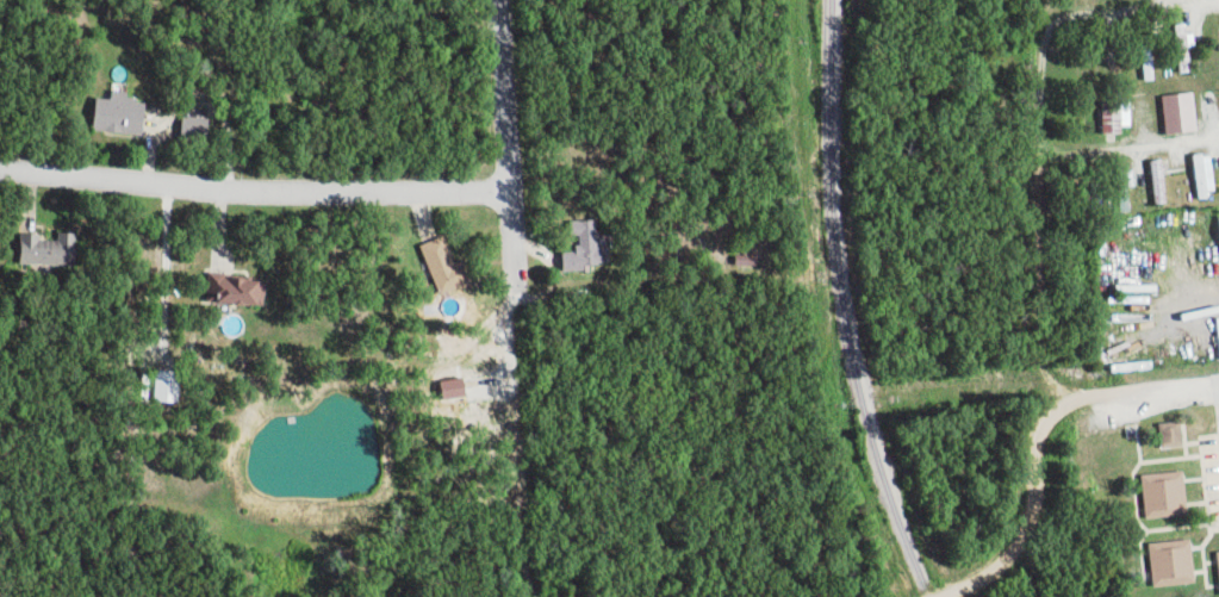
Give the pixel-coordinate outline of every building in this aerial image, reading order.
[(1198,23),(1185,23),(1185,72),(1199,71),(1198,23)] [(1149,34),(1151,79),(1161,79),(1159,33),(1149,34)] [(151,133),(154,100),(136,98),(136,91),(120,89),(120,98),(105,96),(103,129),(151,133)] [(1174,134),(1205,129),(1200,91),(1169,95),(1174,134)] [(1111,101),(1111,130),(1139,129),(1139,101),(1111,101)] [(216,140),(217,116),(190,116),(189,139),(216,140)] [(1202,153),(1204,195),(1218,194),(1218,153),(1202,153)] [(571,267),(619,265),(618,246),(606,246),(605,218),(578,219),(579,234),(586,234),(587,250),(571,251),(571,267)] [(28,263),(85,264),(86,231),(66,230),(66,239),(49,239),(49,232),(29,232),(28,263)] [(470,259),(463,262),(450,234),(427,244),(449,294),(480,280),(470,259)] [(272,306),(275,278),(216,272),(213,299),(272,306)] [(188,370),(164,369),(163,400),(187,401),(188,370)] [(1153,516),(1195,514),(1193,471),(1151,473),(1153,516)] [(1201,539),(1158,541),(1160,585),(1203,583),(1201,539)]
